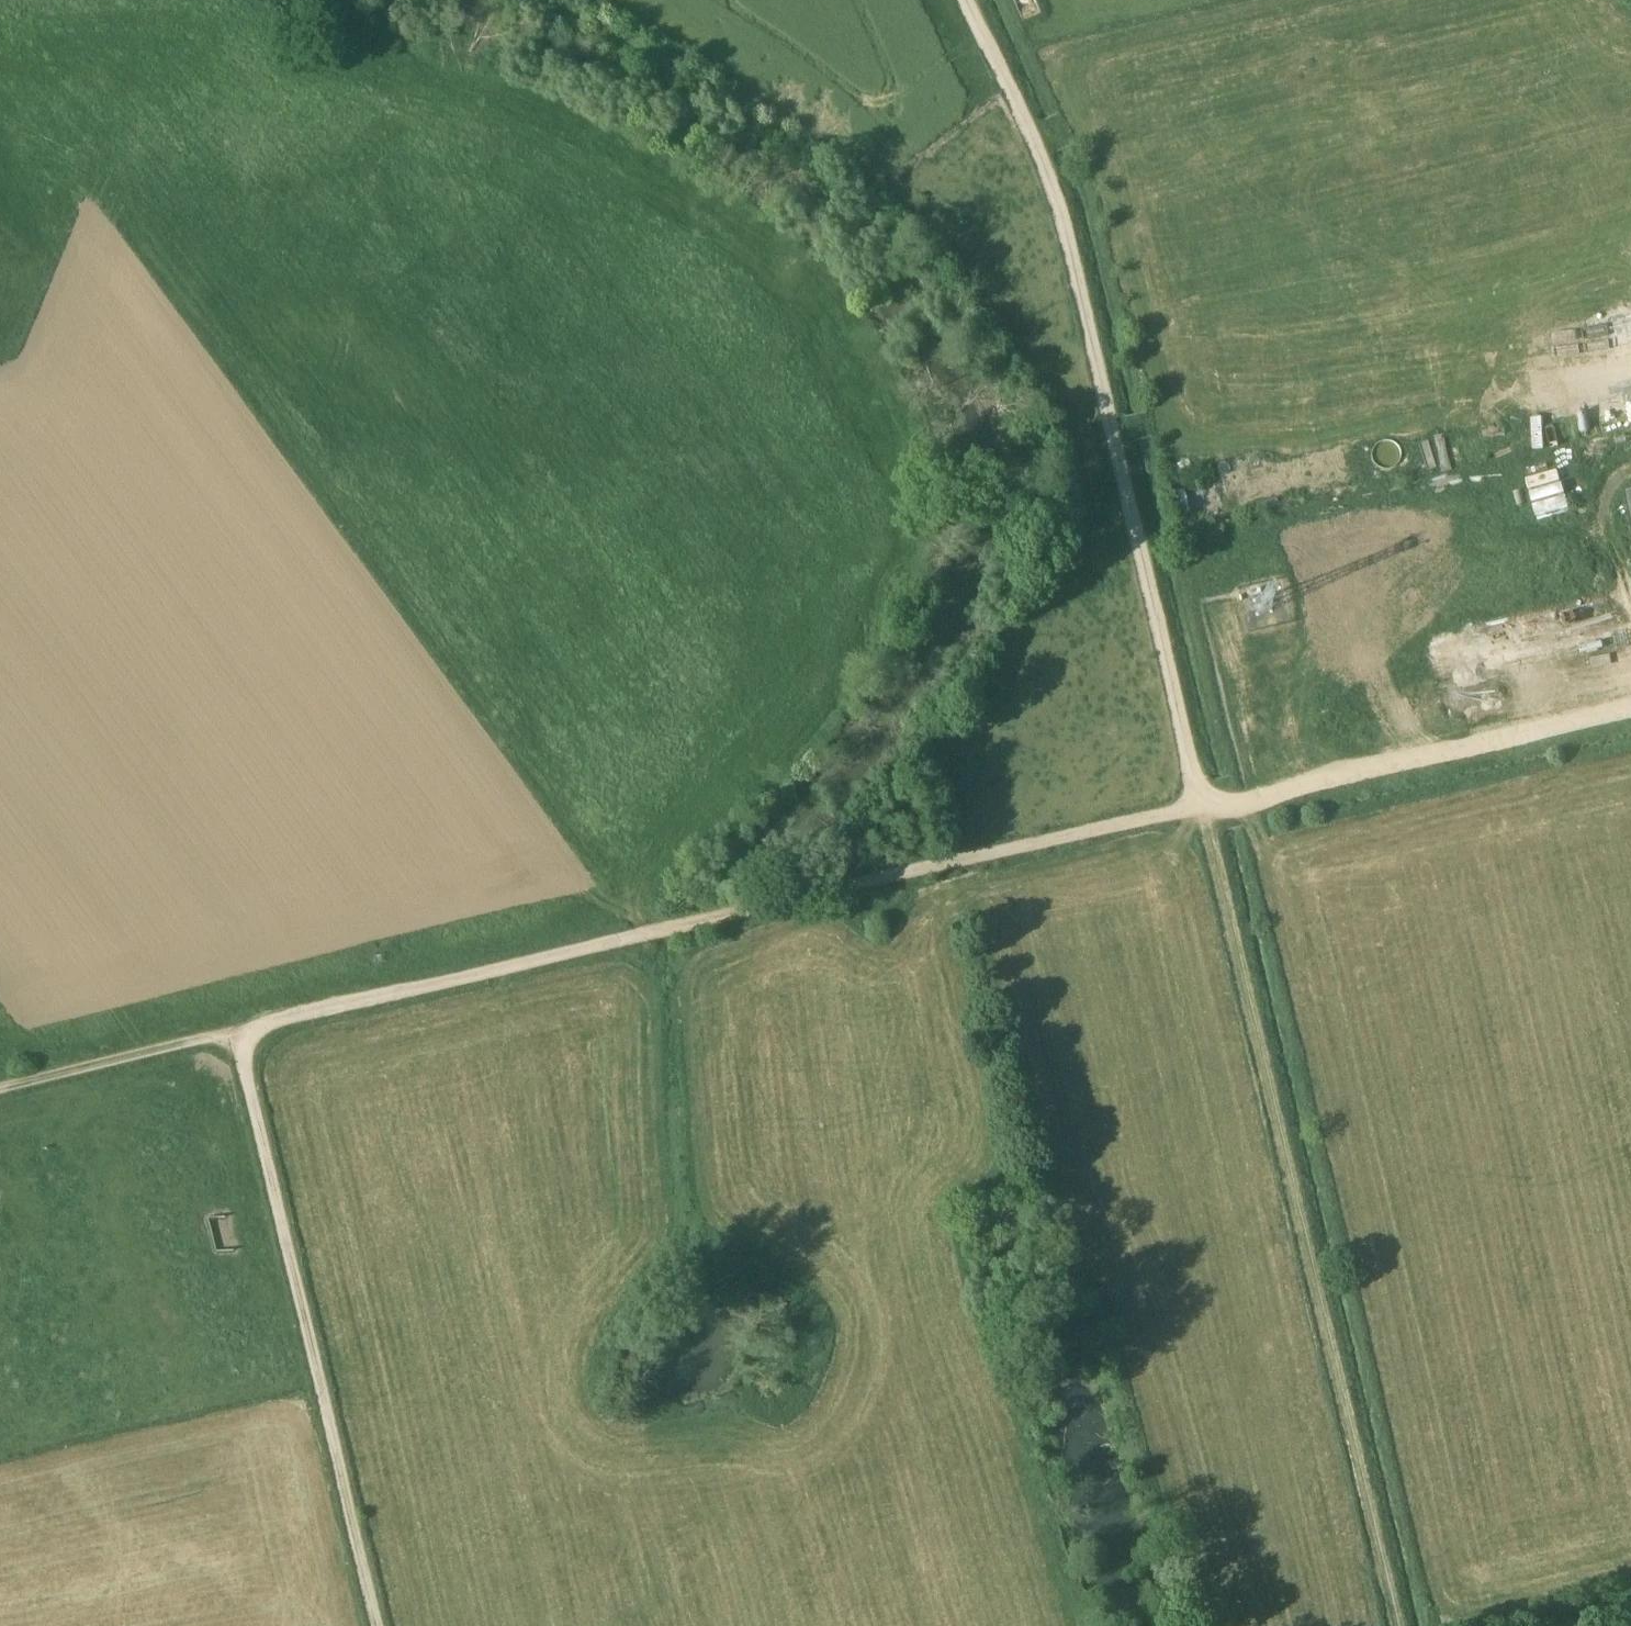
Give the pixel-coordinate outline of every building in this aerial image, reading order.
[(1627,359),(1542,370),(1546,401),(1630,390),(1630,388),(1627,359)]
